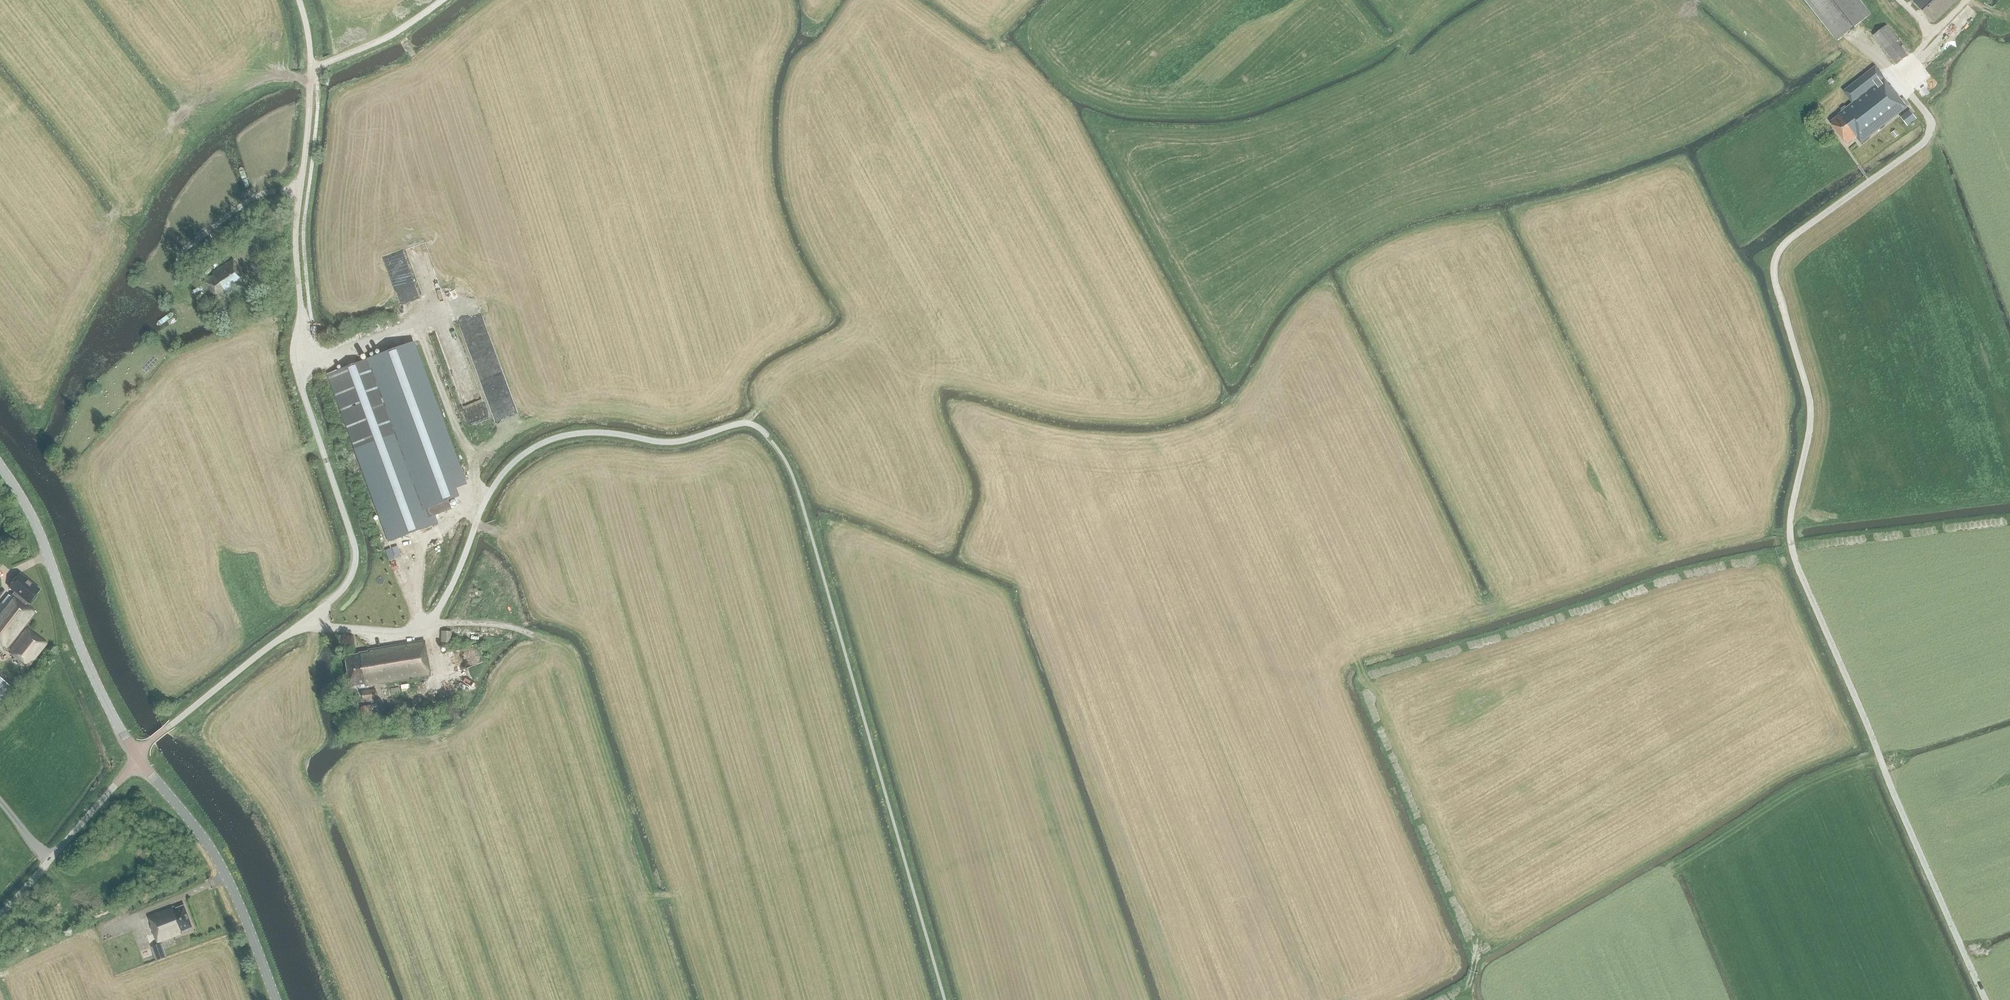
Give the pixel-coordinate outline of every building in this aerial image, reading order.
[(1859,0),(1805,0),(1837,41),(1870,14),(1859,0)] [(1956,0),(1916,0),(1914,2),(1933,22),(1956,0)] [(1907,56),(1896,42),(1898,40),(1886,25),(1873,35),(1885,50),(1896,65),(1907,56)] [(1905,104),(1891,86),(1890,87),(1884,79),(1875,67),(1843,91),(1852,103),(1838,114),(1839,116),(1830,123),(1846,144),(1856,136),(1861,143),(1907,107),(1906,107),(1908,105),(1907,103),(1905,104)] [(1916,119),(1910,110),(1900,117),(1907,126),(1916,119)] [(215,275),(204,281),(216,299),(226,293),(228,295),(248,282),(234,259),(213,272),(215,275)] [(427,280),(428,286),(421,287),(421,292),(440,289),(438,278),(427,280)] [(407,284),(395,288),(401,302),(419,295),(415,286),(410,288),(409,285),(408,286),(407,284)] [(375,356),(327,374),(389,542),(437,523),(375,356)] [(19,573),(8,587),(15,592),(10,597),(26,610),(29,607),(26,604),(27,602),(28,603),(39,589),(19,573)] [(0,604),(0,646),(27,668),(46,643),(27,628),(10,650),(8,649),(36,612),(29,607),(26,610),(10,597),(8,595),(0,604)] [(441,643),(451,643),(451,632),(441,632),(441,643)] [(431,676),(424,641),(368,650),(368,652),(359,653),(359,655),(345,657),(350,686),(364,684),(364,687),(431,676)] [(0,680),(0,700),(10,687),(0,680)] [(363,700),(376,698),(375,690),(361,692),(363,700)] [(180,932),(187,930),(186,928),(191,927),(184,907),(176,910),(175,907),(148,917),(152,925),(151,926),(157,942),(181,934),(180,932)] [(166,957),(161,943),(151,947),(156,960),(166,957)]
